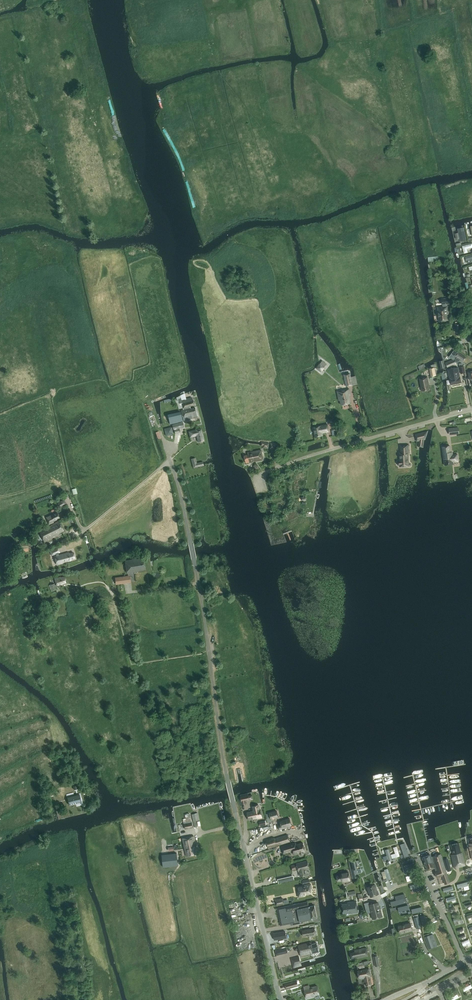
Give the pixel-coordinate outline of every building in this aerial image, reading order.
[(466,249),(471,248),(471,244),(461,246),(463,254),(466,253),(466,249)] [(443,307),(438,308),(439,321),(448,320),(447,312),(448,311),(448,306),(447,306),(447,304),(449,304),(449,297),(441,298),(442,305),(443,305),(443,307)] [(457,363),(456,363),(460,361),(460,360),(463,362),(466,358),(461,355),(458,352),(455,356),(451,354),(449,357),(453,360),(446,363),(447,367),(457,363)] [(429,369),(430,370),(431,376),(437,375),(436,368),(436,367),(432,368),(429,369)] [(458,367),(448,369),(451,385),(461,382),(458,367)] [(356,376),(352,377),(351,377),(344,378),(346,387),(353,385),(357,384),(356,376)] [(420,378),(422,391),(430,390),(428,384),(429,383),(427,377),(420,378)] [(350,389),(338,391),(339,401),(340,401),(341,404),(351,402),(350,395),(351,395),(350,389)] [(192,397),(181,400),(180,396),(176,398),(177,400),(175,400),(176,405),(177,404),(178,409),(194,405),(193,400),(192,400),(192,397)] [(197,416),(195,408),(191,409),(191,408),(181,410),(184,420),(192,418),(192,417),(197,416)] [(183,421),(180,411),(168,415),(170,424),(183,421)] [(184,427),(184,425),(173,428),(173,430),(174,429),(175,433),(180,432),(179,428),(184,427)] [(322,433),(329,432),(328,425),(321,426),(313,428),(315,437),(323,436),(322,433)] [(203,440),(201,428),(195,429),(196,430),(189,431),(190,437),(197,435),(198,441),(203,440)] [(427,431),(414,434),(416,441),(418,441),(419,441),(419,442),(418,442),(418,446),(418,447),(419,447),(423,447),(424,440),(425,440),(428,431),(427,431)] [(400,465),(401,466),(409,466),(408,455),(408,453),(410,453),(409,445),(401,445),(401,452),(400,452),(400,461),(399,461),(398,462),(398,463),(398,464),(399,465),(400,465)] [(443,447),(445,465),(454,464),(453,460),(458,459),(458,454),(453,455),(452,452),(451,451),(450,446),(443,447)] [(246,463),(264,459),(261,450),(248,452),(248,454),(245,455),(246,463)] [(194,467),(204,465),(203,461),(197,463),(196,458),(192,459),(194,467)] [(60,508),(67,504),(64,499),(57,502),(60,508)] [(57,512),(47,517),(50,524),(54,522),(53,521),(60,518),(57,512)] [(59,521),(39,531),(45,541),(57,535),(57,534),(64,530),(59,521)] [(75,558),(73,552),(69,553),(68,552),(59,555),(58,552),(60,552),(58,547),(50,550),(51,555),(56,554),(56,556),(57,555),(58,558),(57,558),(57,560),(58,559),(59,563),(71,560),(70,559),(75,558)] [(126,561),(128,572),(145,569),(143,558),(126,561)] [(131,582),(130,575),(122,576),(115,577),(116,584),(131,582)] [(57,585),(66,583),(64,577),(61,578),(61,577),(55,579),(57,585)] [(67,797),(69,805),(81,802),(79,794),(67,797)] [(248,794),(240,796),(242,805),(247,803),(246,801),(249,800),(248,794)] [(249,820),(257,818),(262,817),(260,809),(260,810),(258,805),(253,806),(253,810),(254,810),(254,811),(247,813),(249,820)] [(277,811),(269,813),(271,819),(279,817),(277,811)] [(186,817),(186,820),(183,820),(185,829),(193,828),(192,822),(190,816),(189,813),(185,814),(186,817)] [(280,821),(281,825),(278,826),(279,829),(285,827),(292,825),(290,818),(280,821)] [(268,848),(285,843),(290,841),(288,835),(275,838),(274,838),(266,840),(268,848)] [(183,838),(185,847),(196,845),(194,836),(183,838)] [(296,842),(282,846),(283,853),(293,851),(294,854),(300,853),(301,854),(302,854),(303,854),(304,853),(304,852),(306,851),(303,843),(297,844),(296,842)] [(405,843),(400,844),(404,856),(408,855),(405,843)] [(459,843),(451,844),(453,854),(451,855),(454,868),(465,865),(462,852),(461,852),(459,843)] [(198,854),(196,845),(185,847),(187,856),(198,854)] [(163,867),(178,865),(177,853),(162,855),(163,867)] [(427,870),(435,868),(436,871),(435,872),(437,877),(442,875),(445,884),(450,882),(444,864),(447,863),(445,856),(442,857),(441,854),(434,856),(434,858),(432,858),(431,854),(423,857),(427,870)] [(308,874),(307,872),(306,869),(309,869),(307,861),(297,863),(297,866),(296,866),(296,864),(291,865),(292,871),(297,869),(297,868),(298,867),(298,869),(300,868),(302,876),(308,874)] [(413,862),(404,865),(406,872),(415,869),(413,862)] [(389,868),(392,878),(393,883),(397,882),(401,881),(400,880),(405,878),(399,863),(389,868)] [(310,889),(312,889),(311,884),(305,885),(305,886),(298,888),(299,893),(298,893),(299,897),(305,896),(304,894),(311,893),(310,889)] [(375,884),(367,887),(371,897),(378,894),(375,884)] [(468,900),(467,892),(459,893),(459,900),(468,900)] [(390,901),(392,906),(405,902),(403,897),(390,901)] [(426,899),(420,902),(425,913),(433,911),(426,899)] [(349,913),(357,912),(356,901),(350,902),(351,903),(342,904),(343,913),(349,912),(349,913)] [(277,908),(281,925),(291,923),(291,925),(303,923),(303,921),(312,919),(317,918),(315,905),(309,906),(308,902),(277,908)] [(371,909),(370,909),(373,919),(382,917),(380,907),(379,907),(378,902),(370,905),(371,909)] [(463,904),(464,912),(471,911),(470,903),(463,904)] [(442,926),(433,911),(425,913),(434,929),(442,926)] [(400,933),(413,930),(411,923),(398,926),(400,933)] [(446,934),(442,926),(434,929),(437,937),(446,934)] [(315,928),(302,930),(304,936),(316,934),(315,928)] [(285,931),(273,933),(274,939),(286,938),(285,931)] [(446,934),(437,937),(442,946),(449,943),(446,934)] [(429,949),(433,947),(429,935),(425,936),(429,949)] [(301,955),(319,951),(317,943),(312,944),(311,942),(299,945),(301,955)] [(449,943),(442,946),(447,955),(443,964),(455,958),(449,943)] [(288,947),(290,954),(296,952),(294,945),(288,947)] [(368,956),(366,947),(355,950),(355,951),(351,952),(352,958),(356,957),(357,958),(368,956)] [(366,986),(373,984),(371,976),(369,968),(358,970),(359,978),(362,977),(362,979),(364,978),(366,986)] [(285,984),(286,989),(296,987),(295,981),(285,984)] [(317,986),(305,989),(307,998),(313,996),(319,994),(317,986)]
